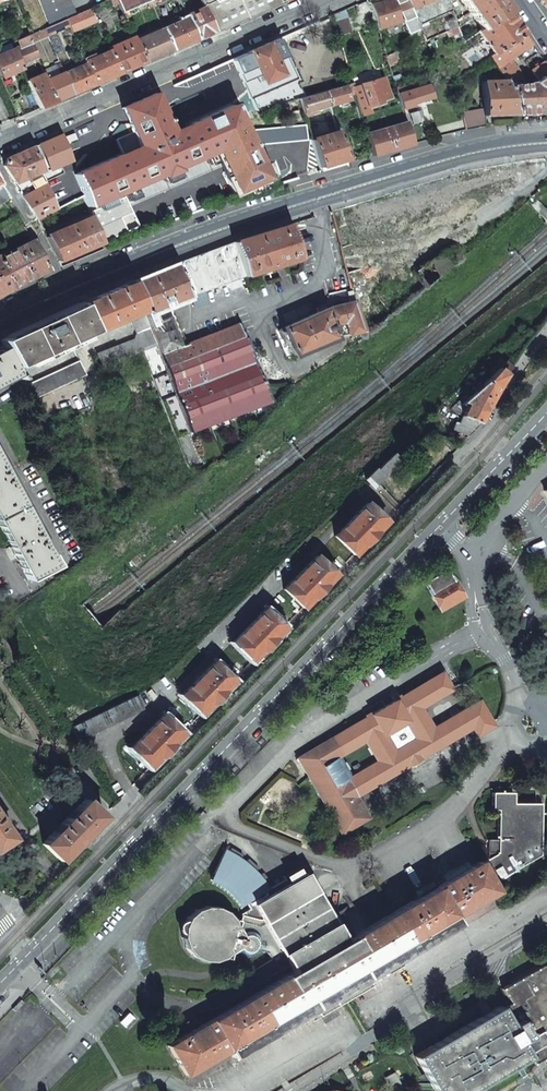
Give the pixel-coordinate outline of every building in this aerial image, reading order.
[(49,26),(63,20),(55,0),(38,0),(49,26)] [(63,20),(65,19),(75,15),(69,0),(55,0),(63,20)] [(125,18),(129,16),(126,10),(144,2),(147,8),(152,6),(149,0),(116,0),(125,18)] [(213,31),(282,1),(281,0),(199,0),(203,7),(209,21),(213,31)] [(377,26),(397,20),(392,0),(388,0),(370,5),(377,26)] [(407,0),(397,0),(401,10),(399,11),(409,34),(419,29),(418,25),(410,8),(407,0)] [(410,8),(429,0),(407,0),(410,8)] [(418,25),(450,11),(445,0),(429,0),(410,8),(418,25)] [(481,29),(508,11),(501,1),(501,0),(461,0),(469,12),(467,13),(469,16),(471,14),(477,24),(481,29)] [(185,15),(197,39),(210,33),(205,22),(209,21),(203,7),(190,13),(185,15)] [(68,24),(71,32),(96,21),(90,8),(75,15),(65,19),(68,24)] [(477,32),(493,54),(524,33),(516,22),(508,11),(481,29),(477,32)] [(162,28),(171,50),(197,39),(185,15),(177,19),(178,21),(162,28)] [(445,20),(450,30),(457,27),(452,17),(445,20)] [(333,22),(344,61),(358,57),(346,18),(333,22)] [(43,28),(46,34),(68,24),(65,19),(63,20),(49,26),(43,28)] [(460,36),(463,41),(477,32),(481,29),(477,24),(460,36)] [(28,35),(30,43),(46,36),(46,34),(43,28),(31,34),(28,35)] [(135,40),(144,62),(171,50),(162,28),(135,40)] [(524,33),(493,54),(489,57),(497,67),(506,81),(508,83),(521,80),(519,73),(510,59),(531,45),(524,33)] [(13,49),(19,65),(37,57),(30,43),(28,35),(16,40),(18,46),(12,48),(13,49)] [(109,50),(119,73),(135,66),(144,62),(135,40),(133,37),(124,41),(123,38),(121,39),(122,42),(108,48),(109,50)] [(248,52),(262,83),(281,75),(267,43),(248,52)] [(0,78),(21,69),(19,65),(13,49),(1,54),(0,54),(0,77),(0,78)] [(85,64),(94,84),(119,73),(109,50),(87,60),(84,61),(85,64)] [(386,57),(388,64),(395,61),(393,54),(386,57)] [(536,80),(546,74),(546,68),(543,62),(530,71),(536,80)] [(63,73),(72,94),(94,84),(85,64),(63,73)] [(46,79),(55,101),(72,94),(63,73),(63,72),(46,79)] [(26,81),(38,108),(55,101),(46,79),(44,73),(26,81)] [(536,80),(532,83),(513,86),(513,83),(508,84),(511,88),(517,115),(546,114),(546,74),(536,80)] [(361,84),(368,107),(381,103),(380,101),(378,96),(387,93),(382,78),(361,84)] [(483,108),(483,116),(484,116),(517,115),(511,88),(508,84),(508,83),(506,81),(482,82),(483,108)] [(343,86),(347,97),(354,95),(351,84),(343,86)] [(406,91),(396,94),(400,109),(401,109),(405,108),(412,106),(411,103),(430,97),(426,85),(406,91)] [(324,91),(329,106),(348,100),(347,97),(343,86),(324,91)] [(405,86),(395,87),(394,87),(396,94),(406,91),(405,86)] [(299,99),(302,113),(324,107),(329,106),(324,91),(299,99)] [(15,99),(22,115),(38,108),(31,92),(15,99)] [(176,103),(179,109),(189,104),(190,106),(206,99),(203,92),(176,103)] [(128,123),(161,108),(154,93),(121,108),(128,123)] [(233,109),(238,121),(248,117),(243,104),(235,107),(236,108),(233,109)] [(133,186),(161,174),(162,176),(176,170),(175,167),(203,155),(204,158),(215,153),(232,192),(263,178),(238,121),(233,109),(236,108),(235,107),(234,105),(232,106),(231,105),(189,124),(190,125),(172,133),(138,148),(121,155),(120,156),(119,154),(74,174),(82,195),(86,206),(120,191),(122,194),(134,188),(133,186)] [(324,107),(328,120),(333,118),(329,106),(324,107)] [(131,132),(138,148),(172,133),(161,108),(128,123),(131,132)] [(461,112),(465,130),(484,126),(484,116),(483,116),(483,108),(461,112)] [(303,116),(306,125),(318,122),(315,112),(303,116)] [(406,122),(366,134),(372,156),(392,150),(412,144),(407,128),(406,122)] [(407,128),(412,144),(428,140),(423,123),(407,128)] [(114,139),(121,155),(138,148),(131,132),(114,139)] [(315,155),(319,168),(325,166),(345,160),(337,132),(311,140),(315,155)] [(44,162),(48,170),(70,160),(60,134),(37,144),(44,162)] [(3,166),(13,183),(41,170),(38,164),(31,147),(6,158),(3,166)] [(292,156),(294,163),(305,158),(302,152),(292,156)] [(289,166),(295,179),(320,172),(319,168),(315,155),(289,166)] [(325,166),(326,170),(343,165),(347,164),(345,160),(325,166)] [(41,170),(41,172),(48,170),(44,162),(38,164),(41,170)] [(136,226),(124,198),(164,180),(162,176),(161,174),(133,186),(134,188),(122,194),(120,191),(86,206),(90,215),(100,243),(136,226)] [(67,196),(62,183),(55,186),(61,199),(67,196)] [(22,196),(36,219),(57,208),(47,184),(22,196)] [(181,202),(186,215),(197,211),(191,198),(181,202)] [(45,236),(57,261),(92,246),(100,243),(90,215),(87,216),(88,218),(45,236)] [(233,242),(244,276),(300,258),(290,224),(261,233),(233,242)] [(0,256),(0,263),(12,287),(38,274),(47,270),(35,246),(32,240),(0,256)] [(175,263),(188,297),(244,276),(233,242),(232,242),(204,253),(175,263)] [(92,246),(95,252),(103,249),(100,243),(92,246)] [(12,287),(0,263),(0,293),(12,287)] [(155,344),(162,354),(186,344),(171,304),(188,297),(175,263),(153,272),(131,282),(142,309),(155,344)] [(80,303),(91,331),(128,315),(142,309),(131,282),(105,292),(80,303)] [(281,328),(293,355),(332,338),(354,332),(355,338),(361,336),(350,291),(346,292),(348,303),(325,308),(323,304),(315,308),(316,312),(281,328)] [(4,346),(14,366),(70,341),(91,331),(80,303),(46,319),(0,340),(3,347),(4,346)] [(114,346),(120,359),(155,344),(142,309),(128,315),(135,333),(133,339),(114,346)] [(162,354),(189,432),(207,425),(267,402),(269,400),(251,356),(255,354),(251,341),(246,343),(239,323),(186,344),(162,354)] [(521,328),(511,338),(523,350),(532,338),(521,328)] [(19,374),(14,366),(4,346),(3,347),(0,349),(0,384),(19,374)] [(97,353),(102,367),(120,359),(114,346),(97,353)] [(24,385),(30,400),(85,375),(78,360),(24,385)] [(498,368),(506,374),(510,368),(511,369),(501,360),(494,365),(498,368)] [(494,365),(472,387),(475,391),(498,368),(494,365)] [(485,412),(491,400),(506,374),(498,368),(475,391),(462,402),(461,405),(466,407),(462,416),(459,423),(455,422),(452,430),(467,436),(480,423),(485,412)] [(449,410),(462,416),(466,407),(461,405),(462,402),(475,391),(472,387),(449,410)] [(189,432),(199,459),(217,452),(207,425),(189,432)] [(393,453),(377,470),(384,476),(400,460),(393,453)] [(28,580),(56,565),(0,459),(0,528),(28,580)] [(333,536),(353,555),(369,538),(385,522),(366,503),(333,536)] [(283,589),(303,608),(319,591),(335,575),(315,555),(283,589)] [(423,582),(439,610),(461,597),(445,569),(423,582)] [(231,642),(251,661),(267,644),(283,628),(264,609),(231,642)] [(392,617),(400,628),(410,622),(402,610),(392,617)] [(181,695),(201,714),(217,697),(233,681),(213,662),(181,695)] [(441,673),(297,758),(342,834),(368,818),(355,797),(472,727),(477,735),(493,726),(479,701),(432,729),(420,707),(451,689),(441,673)] [(69,728),(77,741),(143,709),(136,695),(69,728)] [(130,748),(150,767),(166,750),(182,734),(162,715),(130,748)] [(480,864),(492,883),(540,855),(540,803),(513,803),(512,793),(491,791),(491,810),(497,810),(497,839),(498,853),(490,858),(480,864)] [(42,844),(60,861),(82,838),(103,816),(86,799),(42,844)] [(204,808),(194,819),(199,823),(209,813),(204,808)] [(12,838),(0,821),(0,846),(12,838)] [(487,840),(490,858),(498,853),(497,839),(487,840)] [(226,848),(212,879),(216,881),(218,882),(224,887),(228,891),(233,896),(236,900),(240,906),(246,904),(249,909),(241,914),(241,915),(241,916),(242,916),(246,913),(249,917),(253,915),(255,919),(260,920),(262,919),(254,905),(288,884),(285,879),(270,889),(268,886),(271,883),(263,872),(260,874),(256,870),(259,867),(249,857),(246,860),(241,857),(243,853),(232,846),(230,850),(226,848)] [(168,1046),(185,1075),(228,1050),(232,1057),(315,1008),(320,1016),(371,986),(366,977),(458,923),(454,915),(496,891),(492,883),(480,864),(479,862),(354,936),(345,941),(340,933),(330,916),(305,874),(288,884),(254,905),(262,919),(282,954),(293,972),(168,1046)] [(285,879),(288,884),(302,876),(297,868),(283,876),(285,879)] [(224,958),(238,950),(239,952),(243,954),(245,955),(250,955),(254,953),(256,952),(257,950),(268,953),(271,960),(282,954),(262,919),(260,920),(255,919),(253,915),(249,917),(246,913),(242,916),(241,916),(240,921),(234,920),(231,915),(227,911),(222,908),(217,906),(212,905),(206,906),(201,907),(195,909),(189,914),(186,919),(182,927),(181,934),(182,941),(185,948),(190,954),(195,958),(202,961),(210,962),(217,961),(224,958)] [(330,916),(340,933),(349,928),(341,914),(339,911),(330,916)] [(345,941),(354,936),(349,928),(340,933),(345,941)] [(435,1090),(473,1090),(530,1057),(535,1064),(546,1057),(546,962),(501,988),(509,1002),(500,1008),(499,1005),(415,1056),(435,1090)] [(121,1020),(126,1026),(135,1017),(130,1012),(121,1020)]
